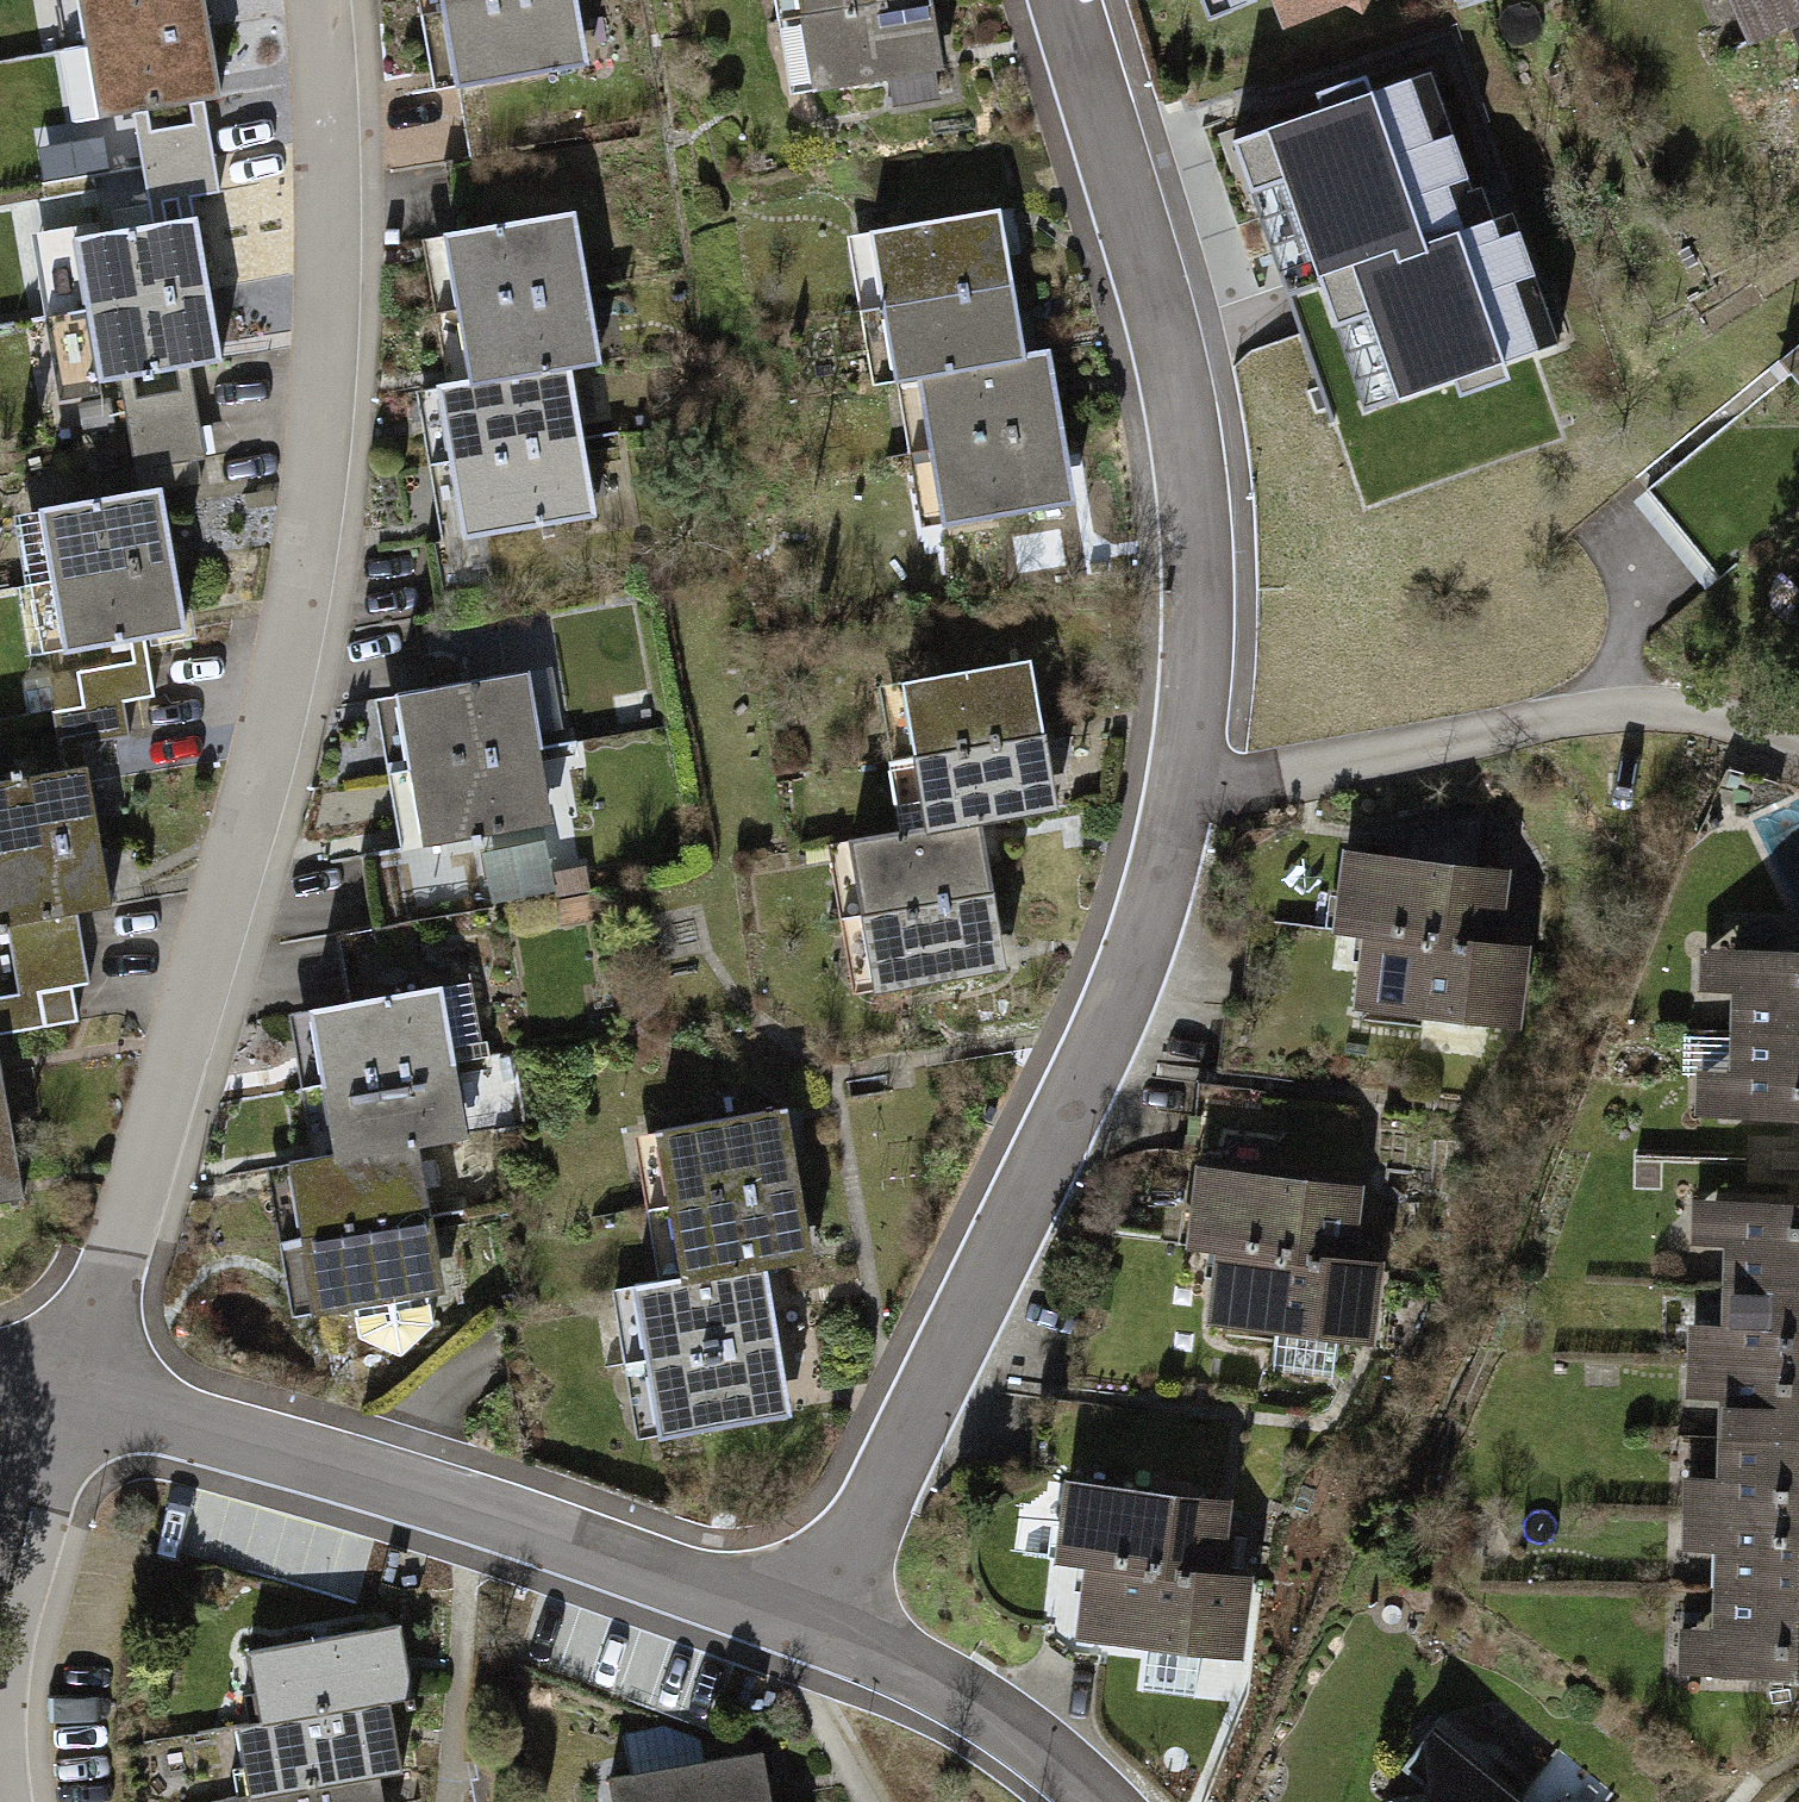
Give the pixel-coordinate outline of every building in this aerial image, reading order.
[(207,25),(203,0),(81,0),(89,45),(207,25)] [(445,11),(442,11),(456,89),(589,65),(577,0),(506,0),(445,11)] [(445,11),(506,0),(443,0),(445,11)] [(802,16),(894,0),(799,0),(802,16)] [(802,16),(814,90),(890,77),(894,101),(936,94),(932,70),(942,68),(930,0),(894,0),(802,16)] [(1285,11),(1319,0),(1281,0),(1285,11)] [(1770,28),(1789,20),(1798,15),(1798,0),(1758,0),(1770,28)] [(1789,20),(1798,42),(1798,15),(1789,20)] [(77,119),(219,96),(207,25),(89,45),(66,49),(77,119)] [(1430,73),(1231,141),(1250,191),(1284,180),(1335,325),(1368,313),(1397,398),(1557,342),(1513,213),(1492,220),(1481,183),(1471,187),(1430,73)] [(149,204),(220,191),(208,121),(137,133),(149,204)] [(871,232),(884,306),(1011,285),(998,210),(871,232)] [(574,213),(446,235),(459,309),(587,287),(574,213)] [(195,219),(76,240),(88,309),(207,289),(195,219)] [(1023,357),(1011,285),(884,306),(896,379),(920,375),(1023,357)] [(587,287),(459,309),(471,383),(569,366),(600,361),(587,287)] [(207,289),(88,309),(100,380),(219,360),(207,289)] [(1779,359),(1798,384),(1798,343),(1779,359)] [(1047,353),(1023,357),(920,375),(933,448),(1059,426),(1047,353)] [(581,439),(569,366),(471,383),(440,387),(452,460),(581,439)] [(123,399),(135,470),(206,458),(194,387),(123,399)] [(1059,426),(933,448),(945,522),(1073,500),(1059,426)] [(581,439),(452,460),(465,535),(593,514),(581,439)] [(32,583),(53,580),(172,559),(160,490),(20,514),(32,583)] [(66,650),(184,629),(172,559),(53,580),(66,650)] [(59,747),(131,735),(124,699),(154,694),(147,658),(77,671),(82,707),(52,712),(59,747)] [(916,755),(1043,733),(1030,658),(903,680),(916,755)] [(526,672),(398,695),(412,768),(539,747),(526,672)] [(1043,733),(916,755),(928,828),(978,820),(1055,808),(1043,733)] [(539,747),(412,768),(424,843),(552,822),(539,747)] [(99,836),(87,766),(0,781),(0,853),(99,836)] [(1373,931),(1489,945),(1500,874),(1475,872),(1482,814),(1413,832),(1409,859),(1351,854),(1342,930),(1373,931)] [(978,820),(928,828),(851,842),(864,915),(991,893),(978,820)] [(112,906),(99,836),(0,853),(0,924),(7,923),(13,960),(83,947),(77,912),(112,906)] [(1004,967),(991,893),(864,915),(876,988),(1004,967)] [(1520,948),(1489,945),(1373,931),(1364,1006),(1425,1013),(1425,1010),(1511,1019),(1520,948)] [(78,1020),(72,985),(89,982),(83,947),(13,960),(19,994),(0,997),(0,1033),(78,1020)] [(1737,1034),(1798,1034),(1798,955),(1701,953),(1700,990),(1738,990),(1737,1034)] [(479,1042),(469,983),(312,1009),(325,1084),(456,1061),(489,1056),(487,1040),(479,1042)] [(1697,1109),(1798,1112),(1798,1034),(1737,1034),(1683,1033),(1683,1071),(1697,1071),(1697,1109)] [(456,1061),(325,1084),(336,1156),(418,1142),(467,1135),(456,1061)] [(11,1127),(0,1068),(0,1129),(11,1127)] [(671,1204),(798,1184),(785,1110),(658,1131),(671,1204)] [(22,1196),(11,1127),(0,1129),(0,1200),(22,1196)] [(431,1215),(418,1142),(336,1156),(290,1164),(303,1237),(431,1215)] [(1227,1248),(1344,1260),(1352,1189),(1266,1180),(1267,1174),(1204,1168),(1196,1244),(1227,1248)] [(798,1184),(671,1204),(683,1278),(763,1265),(810,1257),(798,1184)] [(1731,1284),(1798,1285),(1798,1208),(1691,1206),(1690,1242),(1731,1243),(1731,1284)] [(431,1215),(303,1237),(316,1312),(357,1304),(362,1334),(401,1349),(433,1323),(431,1292),(444,1291),(431,1215)] [(1373,1264),(1344,1260),(1227,1248),(1219,1321),(1278,1327),(1274,1363),(1333,1369),(1337,1332),(1365,1335),(1373,1264)] [(763,1265),(683,1278),(636,1286),(648,1358),(776,1337),(763,1265)] [(1689,1358),(1798,1362),(1798,1285),(1731,1284),(1729,1323),(1690,1322),(1689,1358)] [(788,1411),(776,1337),(648,1358),(661,1433),(788,1411)] [(1724,1437),(1798,1438),(1798,1362),(1689,1358),(1687,1397),(1725,1396),(1724,1437)] [(1684,1512),(1798,1514),(1798,1438),(1724,1437),(1723,1476),(1685,1476),(1684,1512)] [(1095,1560),(1213,1574),(1221,1504),(1135,1494),(1135,1488),(1074,1481),(1065,1558),(1095,1560)] [(1720,1589),(1798,1591),(1798,1514),(1684,1512),(1684,1549),(1720,1550),(1720,1589)] [(1243,1578),(1213,1574),(1095,1560),(1086,1635),(1148,1642),(1148,1638),(1234,1648),(1243,1578)] [(1720,1589),(1719,1627),(1680,1627),(1679,1667),(1798,1669),(1798,1591),(1720,1589)] [(248,1650),(260,1721),(389,1698),(413,1694),(401,1624),(248,1650)] [(402,1767),(389,1698),(260,1721),(237,1725),(250,1794),(380,1772),(402,1767)] [(1435,1726),(1402,1766),(1424,1782),(1426,1801),(1528,1801),(1514,1792),(1435,1726)] [(1557,1747),(1526,1784),(1548,1801),(1559,1801),(1585,1770),(1557,1747)] [(761,1750),(610,1777),(614,1801),(771,1801),(761,1750)] [(1585,1770),(1559,1801),(1606,1801),(1614,1793),(1585,1770)] [(226,1801),(385,1801),(380,1772),(250,1794),(225,1798),(226,1801)]
